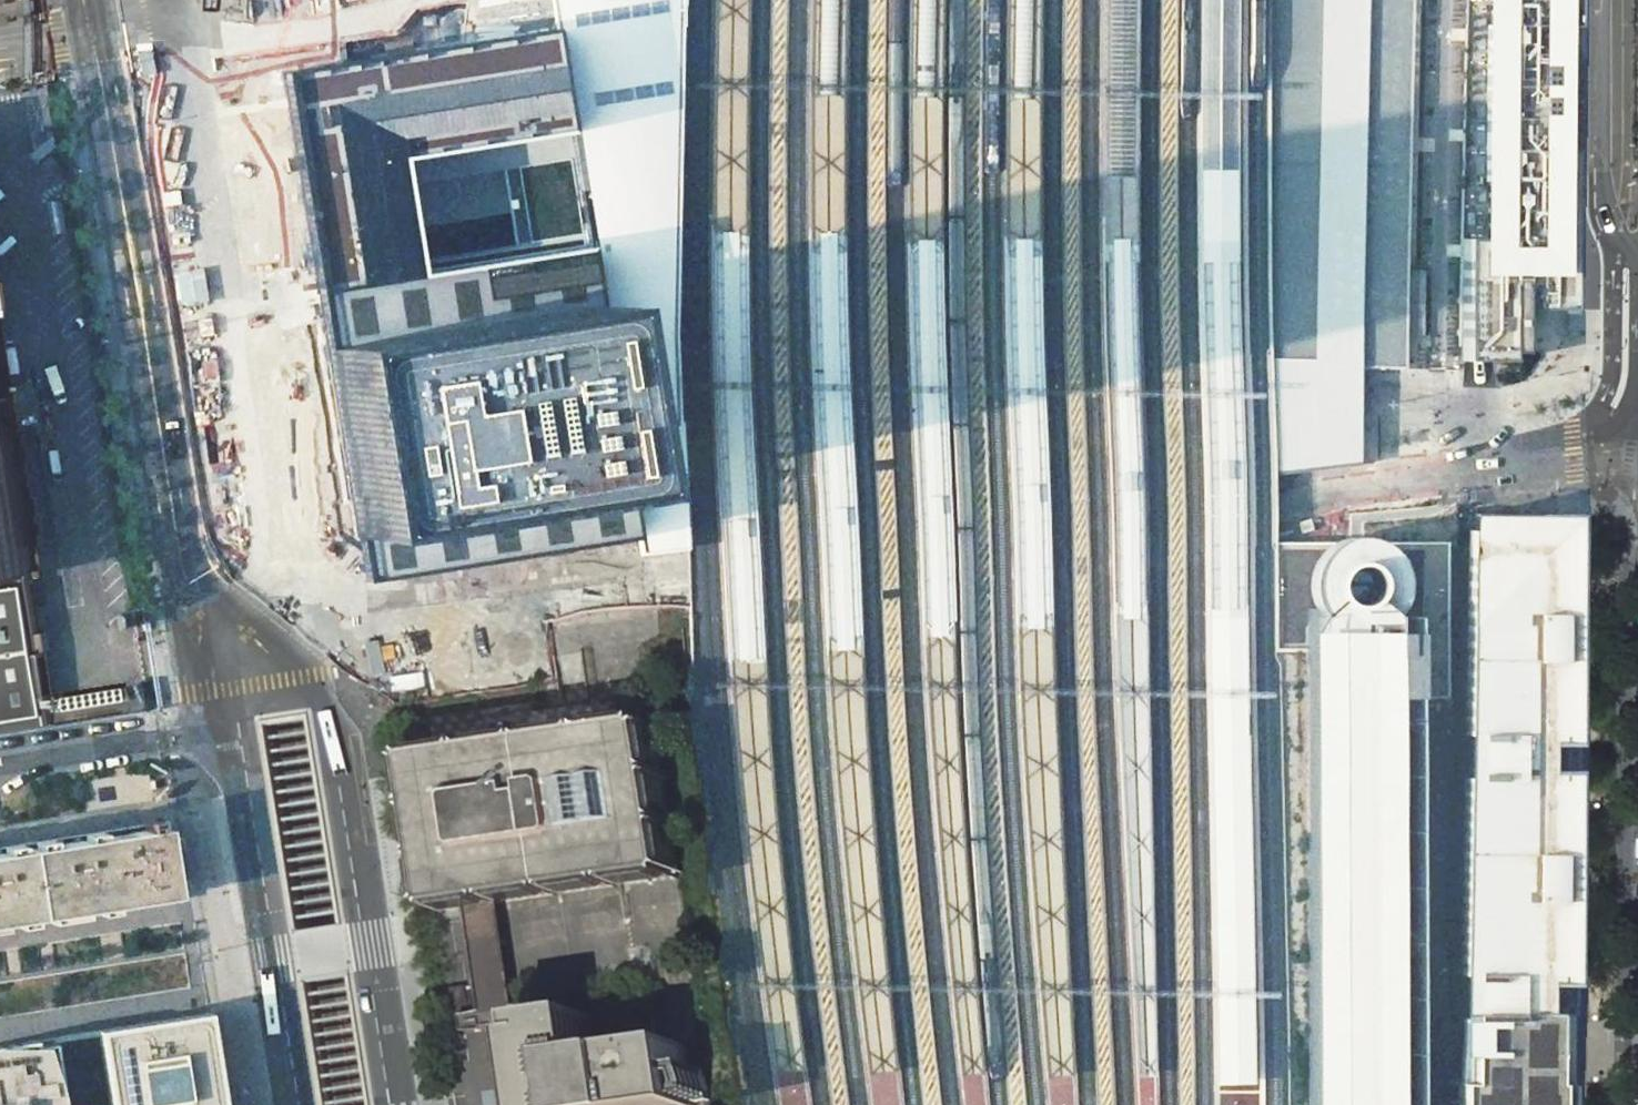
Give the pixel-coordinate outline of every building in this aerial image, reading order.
[(465,38),(561,24),(557,0),(467,0),(465,15),(465,38)] [(561,24),(578,136),(594,254),(601,311),(630,505),(636,550),(636,551),(678,546),(678,545),(687,544),(680,421),(679,421),(676,335),(677,335),(677,314),(678,199),(681,11),(681,0),(557,0),(561,24)] [(713,105),(713,481),(724,649),(738,816),(775,1074),(807,1072),(792,957),(778,818),(752,522),(745,237),(748,41),(749,0),(716,0),(713,105)] [(807,126),(813,409),(820,623),(839,857),(864,1072),(902,1068),(887,964),(866,730),(858,518),(847,300),(845,67),(847,0),(812,0),(807,126)] [(908,230),(910,434),(921,670),(938,871),(957,1072),(988,1071),(968,890),(957,715),(954,500),(943,238),(946,0),(910,0),(908,230)] [(1008,86),(1002,310),(1014,664),(1024,868),(1040,1078),(1075,1077),(1070,990),(1054,658),(1049,482),(1043,241),(1040,88),(1042,0),(1009,0),(1008,86)] [(1100,249),(1117,615),(1123,918),(1134,1077),(1157,1077),(1155,944),(1146,622),(1144,403),(1136,139),(1138,0),(1102,0),(1100,249)] [(1198,141),(1200,380),(1205,636),(1216,1084),(1260,1081),(1256,751),(1243,248),(1246,0),(1200,0),(1198,141)] [(1279,473),(1359,463),(1360,423),(1361,367),(1408,367),(1412,203),(1413,129),(1415,48),(1416,0),(1282,0),(1283,356),(1277,366),(1279,473)] [(1460,362),(1482,362),(1500,363),(1508,363),(1508,354),(1520,354),(1521,310),(1570,311),(1572,0),(1468,0),(1460,362)] [(327,351),(601,311),(594,254),(429,279),(411,161),(578,136),(561,24),(465,38),(283,66),(290,114),(292,124),(304,206),(317,287),(327,351)] [(601,311),(327,351),(347,489),(356,546),(630,505),(601,311)] [(6,399),(0,400),(0,589),(32,584),(6,399)] [(1558,514),(1478,514),(1477,540),(1476,590),(1475,614),(1466,1018),(1518,1018),(1518,1011),(1555,1011),(1555,981),(1565,981),(1566,770),(1556,771),(1556,747),(1567,747),(1568,530),(1558,530),(1558,514)] [(1429,618),(1405,616),(1411,609),(1416,600),(1416,585),(1414,569),(1406,554),(1392,542),(1375,538),(1354,537),(1336,544),(1318,561),(1312,578),(1313,596),(1319,610),(1310,611),(1310,649),(1309,1104),(1430,1104),(1430,1053),(1429,810),(1429,700),(1429,618)] [(1450,544),(1392,542),(1406,554),(1414,569),(1416,585),(1416,600),(1411,609),(1405,616),(1429,618),(1429,700),(1451,699),(1450,544)] [(1318,561),(1336,544),(1281,543),(1280,650),(1310,649),(1310,611),(1319,610),(1313,596),(1312,578),(1318,561)] [(0,589),(0,735),(53,726),(32,584),(0,589)] [(443,912),(682,872),(658,719),(616,724),(387,749),(410,901),(443,912)] [(0,854),(0,923),(174,896),(164,828),(0,854)] [(456,982),(459,1017),(475,1014),(471,980),(456,982)] [(500,1104),(675,1104),(689,1103),(688,1098),(684,1068),(680,1041),(591,1055),(583,1011),(488,1025),(500,1104)] [(1477,1080),(1557,1084),(1555,1011),(1518,1011),(1518,1018),(1466,1018),(1465,1093),(1470,1085),(1477,1080)] [(209,1013),(0,1047),(0,1104),(224,1104),(209,1013)] [(684,1068),(688,1098),(704,1096),(700,1066),(684,1068)] [(1477,1080),(1470,1085),(1465,1093),(1465,1104),(1477,1104),(1477,1080)] [(1477,1080),(1477,1104),(1564,1104),(1564,1099),(1557,1099),(1557,1084),(1477,1080)]
